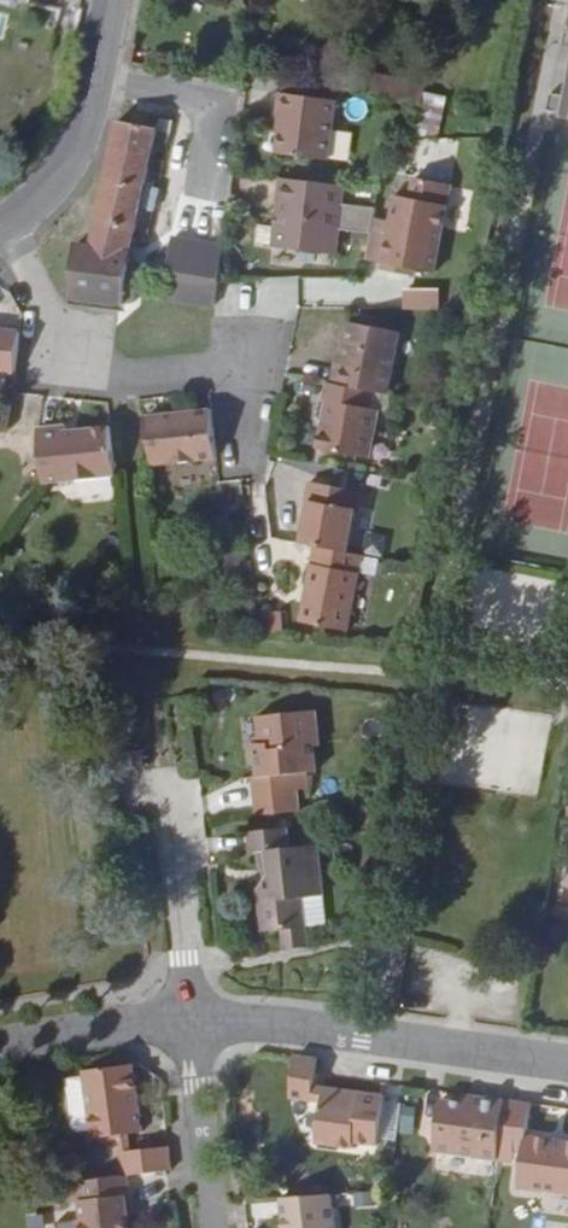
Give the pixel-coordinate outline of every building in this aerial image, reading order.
[(558,118),(567,120),(567,67),(558,118)] [(426,83),(375,73),(371,96),(422,106),(425,92),(426,83)] [(331,130),(335,99),(274,92),(268,152),(347,161),(351,132),(331,130)] [(447,98),(425,92),(422,106),(415,140),(438,140),(447,98)] [(157,129),(117,121),(93,247),(78,245),(72,300),(125,306),(125,303),(134,304),(138,268),(130,268),(127,264),(140,207),(154,211),(159,189),(145,186),(157,129)] [(417,270),(435,273),(451,185),(400,176),(384,270),(403,273),(405,268),(417,270)] [(281,178),(273,247),(335,255),(344,186),(281,178)] [(222,252),(172,242),(167,273),(173,274),(169,297),(169,298),(215,305),(218,281),(222,252)] [(403,273),(415,276),(417,270),(405,268),(403,273)] [(167,273),(164,273),(161,295),(169,297),(173,274),(167,273)] [(268,280),(274,312),(299,307),(293,276),(268,280)] [(434,308),(434,288),(401,287),(401,307),(434,308)] [(400,332),(351,322),(343,365),(335,364),(333,384),(388,395),(400,332)] [(0,330),(0,371),(15,373),(20,332),(0,330)] [(333,384),(325,382),(322,400),(325,401),(316,449),(371,460),(380,412),(388,413),(392,395),(388,395),(333,384)] [(211,409),(147,416),(152,468),(217,460),(211,409)] [(67,425),(37,428),(43,485),(116,477),(110,425),(67,431),(67,425)] [(363,492),(309,481),(306,500),(309,500),(300,543),(315,546),(348,553),(356,510),(359,511),(363,492)] [(348,553),(315,546),(300,622),(348,633),(363,555),(348,553)] [(316,711),(257,717),(260,744),(254,744),(258,777),(252,778),(257,816),(300,811),(298,790),(308,789),(306,773),(318,772),(315,746),(320,746),(316,711)] [(143,752),(122,754),(123,769),(145,766),(143,752)] [(289,828),(248,832),(250,853),(256,853),(257,873),(268,872),(269,876),(257,890),(262,933),(281,930),(284,951),(309,946),(307,927),(304,898),(324,896),(325,896),(319,844),(290,848),(289,828)] [(324,896),(304,898),(307,927),(327,925),(324,896)] [(318,1060),(296,1056),(289,1098),(312,1101),(315,1086),(318,1060)] [(144,1132),(135,1064),(83,1072),(84,1077),(64,1080),(71,1128),(77,1134),(91,1132),(92,1139),(102,1138),(129,1134),(144,1132)] [(346,1091),(315,1086),(312,1101),(322,1103),(323,1095),(345,1099),(346,1091)] [(323,1095),(322,1103),(316,1145),(354,1150),(355,1144),(378,1147),(387,1096),(380,1095),(346,1091),(345,1099),(323,1095)] [(463,1101),(442,1098),(434,1153),(497,1163),(497,1162),(506,1101),(475,1096),(474,1103),(463,1101)] [(506,1101),(497,1162),(521,1165),(518,1189),(567,1196),(567,1140),(528,1135),(531,1104),(506,1101)] [(129,1134),(102,1138),(103,1143),(118,1141),(119,1152),(132,1151),(129,1134)] [(132,1151),(119,1152),(122,1177),(129,1176),(167,1172),(171,1172),(169,1147),(132,1151)] [(72,1182),(73,1202),(90,1200),(92,1219),(76,1221),(76,1227),(131,1227),(129,1216),(127,1196),(131,1196),(129,1176),(122,1177),(72,1182)] [(281,1198),(285,1227),(337,1227),(334,1195),(281,1198)]
